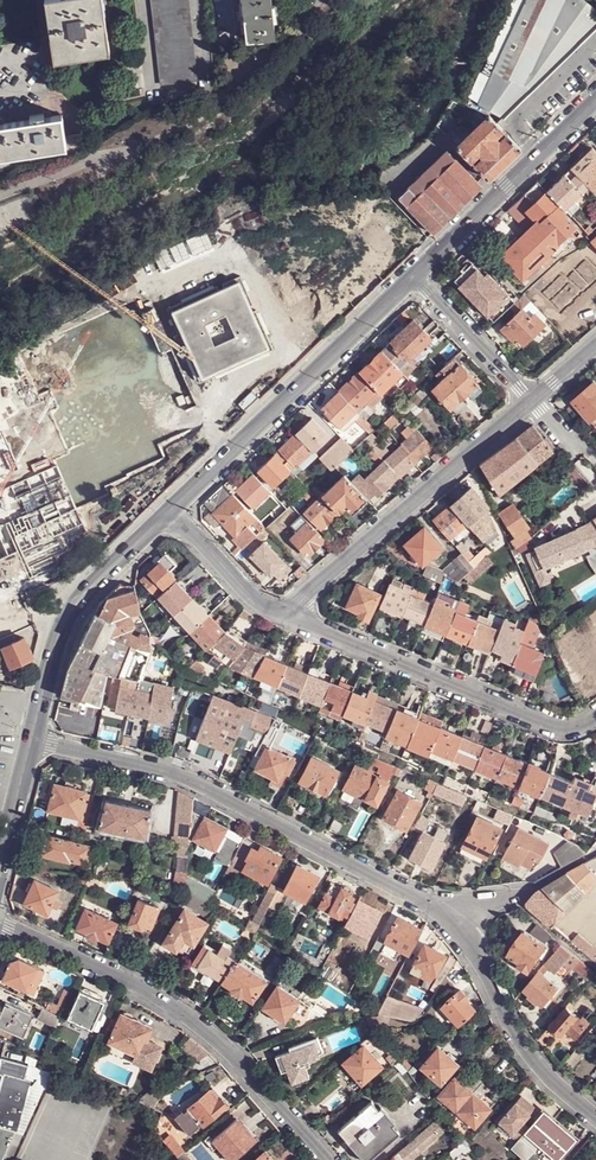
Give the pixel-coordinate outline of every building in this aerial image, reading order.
[(103,0),(46,0),(55,58),(110,50),(103,0)] [(188,0),(153,0),(162,84),(197,80),(188,0)] [(243,10),(244,18),(246,40),(275,36),(273,20),(271,3),(271,0),(242,0),(243,10)] [(492,110),(585,20),(593,28),(595,25),(595,0),(511,0),(500,22),(502,23),(467,96),(477,103),(492,110)] [(585,20),(492,110),(502,115),(593,28),(585,20)] [(67,135),(63,114),(25,119),(0,123),(0,157),(68,146),(67,135)] [(469,131),(456,144),(470,158),(477,153),(481,157),(474,163),(488,178),(503,163),(519,147),(506,134),(499,139),(494,135),(501,129),(487,114),(474,127),(469,131)] [(442,130),(448,137),(460,124),(454,119),(442,130)] [(448,137),(456,144),(469,131),(465,128),(462,124),(460,124),(448,137)] [(81,134),(67,135),(68,146),(82,144),(81,134)] [(595,194),(595,193),(595,152),(592,148),(571,168),(588,186),(595,194)] [(397,196),(431,232),(439,224),(457,207),(468,196),(480,186),(445,150),(397,196)] [(583,192),(588,186),(571,168),(548,191),(565,209),(572,202),(583,192)] [(582,233),(575,227),(563,215),(567,211),(565,209),(548,191),(539,181),(509,210),(529,230),(501,256),(522,278),(538,263),(543,268),(549,262),(556,258),(564,250),(575,240),(582,233)] [(567,211),(570,214),(577,207),(572,202),(565,209),(567,211)] [(356,307),(385,277),(346,239),(317,269),(356,307)] [(595,246),(592,241),(585,246),(591,254),(595,250),(595,246)] [(591,254),(588,257),(595,267),(595,250),(591,254)] [(455,281),(494,322),(509,309),(516,302),(489,275),(486,278),(469,260),(461,268),(465,272),(455,281)] [(565,277),(557,284),(549,292),(563,308),(577,296),(576,294),(587,285),(583,279),(580,276),(584,273),(577,266),(565,277)] [(554,279),(557,284),(565,277),(561,273),(554,279)] [(216,285),(165,308),(176,332),(179,330),(187,347),(184,348),(198,381),(210,376),(209,372),(212,371),(214,374),(272,348),(254,308),(251,310),(249,305),(252,303),(238,275),(221,282),(223,287),(218,290),(216,285)] [(576,294),(577,296),(589,286),(587,285),(576,294)] [(535,314),(539,310),(527,298),(524,294),(520,299),(516,302),(509,309),(516,316),(502,328),(511,338),(513,340),(516,336),(524,344),(524,343),(545,324),(535,314)] [(372,341),(381,351),(398,368),(411,356),(416,351),(417,353),(422,357),(431,349),(425,342),(431,337),(429,335),(414,319),(408,325),(405,321),(409,317),(403,311),(372,341)] [(381,351),(360,371),(378,389),(380,392),(392,380),(401,372),(398,368),(381,351)] [(433,389),(451,408),(452,407),(462,397),(467,392),(478,383),(454,357),(436,373),(443,380),(433,389)] [(57,412),(39,366),(0,381),(0,434),(57,412)] [(360,371),(339,392),(356,410),(366,400),(371,395),(378,389),(360,371)] [(401,372),(392,380),(399,388),(409,379),(401,372)] [(585,413),(595,425),(595,383),(595,382),(574,401),(576,404),(585,413)] [(483,389),(478,383),(467,392),(472,398),(483,389)] [(410,388),(414,393),(415,393),(418,389),(414,385),(410,388)] [(421,387),(418,389),(415,393),(419,398),(426,392),(421,387)] [(356,410),(339,392),(322,408),(338,425),(353,412),(356,414),(358,416),(360,419),(363,417),(356,410)] [(414,393),(400,406),(404,411),(407,409),(416,400),(419,398),(415,393),(414,393)] [(371,395),(366,400),(371,405),(376,400),(371,395)] [(462,397),(452,407),(456,411),(465,402),(462,397)] [(416,400),(407,409),(412,414),(421,407),(416,400)] [(581,417),(585,413),(576,404),(572,407),(581,417)] [(397,409),(384,421),(391,429),(404,417),(397,409)] [(312,418),(296,432),(312,450),(317,454),(318,456),(321,453),(321,449),(318,447),(323,442),(329,435),(312,418)] [(369,423),(348,444),(354,449),(364,439),(371,433),(375,429),(369,423)] [(516,438),(480,464),(498,493),(554,450),(533,424),(516,438)] [(402,443),(403,445),(418,460),(418,461),(434,447),(412,425),(402,433),(408,439),(402,443)] [(296,432),(275,453),(291,469),(292,470),(312,450),(296,432)] [(371,433),(364,439),(381,457),(385,460),(400,475),(401,476),(415,464),(414,463),(400,448),(388,458),(384,454),(389,450),(371,433)] [(321,458),(331,469),(332,470),(336,466),(354,449),(348,444),(342,438),(321,458)] [(403,445),(400,448),(414,463),(418,460),(403,445)] [(443,457),(449,452),(443,445),(437,451),(443,457)] [(312,450),(292,470),(295,474),(296,475),(317,454),(312,450)] [(436,463),(443,457),(437,451),(430,457),(436,463)] [(291,469),(275,453),(269,459),(264,464),(258,470),(274,486),(291,469)] [(264,464),(269,459),(266,455),(260,461),(264,464)] [(354,484),(367,499),(368,499),(376,492),(379,495),(400,475),(385,460),(382,463),(364,480),(361,477),(354,484)] [(292,470),(291,469),(274,486),(278,490),(290,479),(295,474),(292,470)] [(271,491),(254,473),(236,490),(253,508),(271,491)] [(299,491),(303,495),(310,489),(306,485),(296,475),(295,474),(290,479),(300,490),(299,491)] [(344,475),(323,494),(339,511),(346,505),(352,512),(367,499),(354,484),(344,475)] [(204,502),(213,512),(232,494),(223,484),(204,502)] [(314,485),(310,489),(303,495),(312,504),(304,512),(320,529),(339,511),(323,494),(314,485)] [(472,487),(452,505),(468,523),(477,534),(483,541),(496,530),(486,507),(483,504),(485,503),(472,487)] [(282,492),(277,497),(285,506),(288,509),(292,504),(293,503),(282,492)] [(236,541),(243,548),(257,534),(248,525),(252,521),(261,530),(265,527),(232,494),(213,512),(221,520),(238,539),(236,541)] [(285,506),(277,497),(273,500),(282,509),(285,506)] [(208,526),(211,530),(221,520),(213,512),(204,502),(201,506),(202,515),(210,524),(208,526)] [(512,504),(498,513),(515,538),(527,530),(529,529),(512,504)] [(0,542),(0,578),(86,547),(80,530),(106,520),(101,505),(0,542)] [(452,505),(434,520),(450,539),(468,523),(452,505)] [(586,524),(587,525),(595,546),(595,518),(586,524)] [(248,525),(257,534),(261,530),(252,521),(248,525)] [(325,539),(309,522),(298,532),(292,538),(308,555),(314,549),(319,544),(325,539)] [(587,525),(535,551),(536,553),(527,558),(542,589),(555,582),(551,574),(547,576),(545,571),(589,550),(592,556),(588,558),(591,565),(595,572),(595,546),(587,525)] [(406,544),(423,564),(442,548),(425,527),(406,544)] [(515,538),(510,541),(516,548),(531,537),(527,530),(515,538)] [(265,541),(251,555),(271,576),(273,574),(280,580),(292,569),(265,541)] [(319,544),(314,549),(318,552),(322,548),(319,544)] [(467,549),(462,553),(469,562),(475,558),(467,549)] [(462,553),(440,572),(446,575),(446,576),(458,581),(471,569),(474,568),(469,562),(462,553)] [(156,594),(158,597),(164,591),(161,589),(174,576),(169,571),(177,563),(168,554),(140,580),(155,595),(156,594)] [(474,568),(471,569),(478,576),(493,563),(487,556),(474,568)] [(427,567),(424,575),(442,583),(446,576),(446,575),(440,572),(427,567)] [(169,608),(175,615),(193,598),(176,580),(164,591),(158,597),(169,608)] [(390,584),(381,606),(403,615),(412,593),(411,593),(413,587),(404,584),(402,589),(400,588),(402,583),(394,580),(392,585),(390,584)] [(152,645),(151,644),(150,637),(150,632),(141,614),(137,595),(135,585),(120,583),(99,603),(67,669),(61,695),(73,698),(82,700),(101,705),(108,676),(109,672),(112,673),(116,673),(140,679),(152,645)] [(358,583),(347,606),(360,612),(359,615),(369,620),(380,594),(358,583)] [(135,585),(137,595),(143,587),(135,585)] [(412,593),(403,615),(417,621),(425,624),(434,603),(423,598),(425,593),(414,588),(412,593)] [(439,592),(437,597),(449,602),(448,605),(456,609),(460,601),(439,592)] [(437,597),(434,603),(425,624),(446,633),(456,612),(456,609),(448,605),(449,602),(437,597)] [(175,615),(191,631),(209,614),(198,604),(193,598),(175,615)] [(460,601),(456,609),(456,612),(465,616),(470,604),(460,601)] [(170,619),(175,615),(169,608),(165,613),(170,619)] [(465,616),(456,612),(446,633),(468,643),(478,621),(465,616)] [(537,613),(527,619),(529,620),(535,622),(540,619),(537,613)] [(191,631),(207,648),(225,631),(209,614),(191,631)] [(186,636),(191,631),(175,615),(170,619),(186,636)] [(403,615),(401,619),(415,625),(417,621),(403,615)] [(501,624),(480,615),(479,618),(481,619),(480,622),(499,630),(501,624)] [(519,642),(521,639),(517,637),(516,640),(510,638),(516,624),(509,621),(504,619),(501,624),(499,630),(492,647),(500,650),(503,652),(501,657),(511,662),(519,642)] [(539,631),(535,622),(529,620),(521,639),(519,642),(523,644),(512,671),(519,675),(525,677),(533,681),(542,659),(535,656),(537,650),(532,648),(539,631)] [(478,621),(468,643),(481,648),(490,652),(492,647),(499,630),(480,622),(478,621)] [(446,633),(425,624),(422,631),(443,640),(445,637),(446,633)] [(222,660),(228,664),(243,644),(245,639),(237,632),(235,634),(235,631),(231,628),(227,629),(225,631),(207,648),(214,653),(208,661),(217,667),(222,660)] [(566,657),(591,640),(586,633),(562,650),(566,657)] [(24,637),(2,647),(11,665),(13,664),(32,655),(24,637)] [(445,637),(443,640),(439,652),(448,656),(454,641),(445,637)] [(228,664),(252,675),(264,654),(264,653),(267,649),(245,639),(243,644),(228,664)] [(591,640),(566,657),(581,679),(595,669),(595,649),(591,640)] [(492,647),(490,652),(486,660),(494,663),(500,650),(492,647)] [(264,653),(280,660),(282,655),(267,648),(267,649),(264,653)] [(490,652),(481,648),(476,661),(485,664),(486,660),(490,652)] [(545,653),(537,650),(535,656),(542,659),(545,653)] [(268,682),(277,685),(286,663),(280,660),(264,653),(264,654),(252,675),(261,678),(258,685),(266,688),(268,684),(268,682)] [(32,655),(13,664),(16,670),(32,664),(34,654),(32,655)] [(285,688),(299,694),(307,672),(300,668),(294,666),(286,663),(277,685),(285,688)] [(299,694),(321,703),(330,681),(318,676),(320,671),(319,669),(313,666),(310,667),(309,666),(307,672),(299,694)] [(318,676),(330,681),(332,676),(320,671),(318,676)] [(173,687),(140,679),(116,673),(108,706),(167,720),(173,687)] [(338,684),(352,690),(353,686),(340,680),(338,684)] [(321,703),(343,712),(352,690),(338,684),(330,681),(321,703)] [(209,703),(213,695),(189,685),(185,694),(209,703)] [(283,694),(296,700),(299,694),(285,688),(283,694)] [(353,717),(365,721),(374,700),(376,694),(377,693),(368,689),(365,696),(352,690),(343,712),(353,717)] [(296,700),(318,709),(321,703),(299,694),(296,700)] [(381,728),(387,730),(396,709),(382,703),(384,698),(376,694),(374,700),(365,721),(381,728)] [(266,734),(274,719),(213,695),(209,703),(196,738),(231,751),(233,744),(249,750),(255,736),(263,739),(266,734)] [(79,710),(82,700),(73,698),(71,708),(79,710)] [(396,709),(398,703),(384,698),(382,703),(396,709)] [(318,709),(340,718),(343,712),(321,703),(318,709)] [(404,738),(409,740),(418,717),(420,712),(411,709),(409,714),(402,712),(405,706),(398,703),(396,709),(387,730),(404,738)] [(418,717),(427,722),(430,716),(420,712),(418,717)] [(427,722),(439,727),(442,722),(430,716),(427,722)] [(351,722),(363,727),(365,721),(353,717),(351,722)] [(409,740),(431,749),(439,727),(427,722),(418,717),(409,740)] [(285,732),(286,731),(289,725),(274,719),(266,734),(273,737),(278,728),(285,732)] [(295,736),(298,728),(289,725),(286,731),(295,736)] [(357,740),(363,742),(368,729),(363,727),(357,740)] [(453,758),(461,735),(439,727),(431,749),(453,758)] [(474,767),(484,745),(477,742),(480,735),(472,731),(469,739),(461,735),(453,758),(474,767)] [(268,746),(273,737),(266,734),(263,739),(256,754),(262,757),(256,767),(278,780),(283,770),(288,773),(295,760),(268,746)] [(429,753),(431,749),(409,740),(407,744),(429,753)] [(494,782),(495,779),(505,754),(498,751),(500,745),(494,743),(492,748),(484,745),(474,767),(472,773),(494,782)] [(429,754),(450,764),(453,758),(431,749),(429,753),(429,754)] [(256,754),(250,765),(256,767),(262,757),(256,754)] [(499,778),(518,785),(527,763),(526,761),(520,759),(519,760),(505,754),(495,779),(498,780),(499,778)] [(334,777),(338,771),(312,757),(300,779),(326,794),(334,777)] [(472,774),(472,773),(474,767),(453,758),(450,764),(450,765),(472,774)] [(540,794),(549,772),(538,768),(538,766),(529,761),(527,763),(518,785),(534,792),(533,795),(536,796),(537,794),(540,794)] [(392,772),(394,767),(382,762),(380,766),(392,772)] [(345,785),(357,792),(367,797),(369,800),(374,803),(377,803),(388,782),(371,773),(372,770),(362,765),(360,768),(355,765),(345,785)] [(398,776),(401,770),(394,767),(392,772),(391,773),(398,776)] [(340,780),(344,772),(338,771),(334,777),(337,779),(340,780)] [(562,804),(571,781),(549,772),(540,794),(562,804)] [(328,795),(337,779),(334,777),(326,794),(328,795)] [(582,779),(580,785),(587,788),(589,783),(582,779)] [(66,787),(78,790),(79,784),(68,781),(66,787)] [(580,785),(571,781),(562,804),(570,807),(578,810),(586,814),(588,810),(594,796),(595,792),(587,788),(580,785)] [(81,819),(88,793),(88,792),(78,790),(66,787),(57,784),(53,795),(52,803),(49,811),(81,819)] [(456,802),(458,797),(460,794),(437,784),(433,792),(456,802)] [(356,795),(357,792),(345,785),(343,789),(356,795)] [(406,830),(421,802),(398,790),(384,818),(406,830)] [(188,847),(195,795),(172,792),(167,824),(151,822),(150,833),(172,836),(170,845),(188,847)] [(81,819),(78,830),(86,832),(96,795),(88,793),(81,819)] [(510,803),(528,811),(530,807),(531,804),(513,796),(510,803)] [(147,838),(152,810),(106,800),(100,828),(147,838)] [(485,810),(487,805),(477,801),(475,805),(485,810)] [(578,810),(570,807),(568,812),(575,815),(578,810)] [(227,828),(194,811),(192,837),(202,843),(200,845),(202,847),(200,850),(210,856),(214,849),(216,850),(227,828)] [(429,821),(421,817),(413,831),(421,835),(423,832),(427,833),(428,830),(425,829),(429,821)] [(463,847),(485,858),(486,859),(500,830),(477,817),(462,847),(463,847)] [(536,855),(540,858),(547,844),(517,828),(501,858),(517,867),(519,864),(528,869),(533,860),(536,855)] [(423,832),(421,835),(409,859),(432,870),(445,843),(444,842),(448,834),(438,829),(434,837),(427,833),(423,832)] [(73,851),(70,862),(71,863),(72,861),(88,864),(92,846),(47,835),(44,845),(73,851)] [(242,843),(228,836),(216,858),(230,865),(242,843)] [(254,844),(244,838),(242,842),(252,848),(254,844)] [(550,849),(558,863),(569,858),(585,849),(566,839),(550,849)] [(242,842),(226,872),(239,878),(244,870),(268,882),(275,869),(272,868),(279,856),(261,847),(259,851),(252,848),(242,842)] [(42,855),(70,862),(73,851),(44,845),(42,855)] [(482,864),(485,858),(463,847),(459,853),(482,864)] [(188,873),(195,874),(197,857),(189,856),(188,872),(188,873)] [(595,872),(595,857),(586,863),(595,872)] [(553,927),(595,884),(595,872),(586,863),(540,890),(528,903),(528,906),(553,927)] [(298,865),(284,890),(305,901),(318,877),(298,865)] [(178,887),(187,888),(188,873),(188,872),(177,871),(174,886),(178,887)] [(194,893),(194,888),(196,874),(195,874),(188,873),(187,888),(191,888),(190,890),(194,893)] [(35,908),(48,915),(60,891),(36,880),(25,904),(35,908)] [(347,922),(359,900),(351,896),(354,892),(343,887),(342,888),(332,883),(319,906),(347,922)] [(276,894),(279,888),(273,885),(272,885),(269,890),(276,894)] [(220,909),(210,903),(194,893),(190,890),(187,888),(179,902),(212,922),(220,909)] [(210,903),(214,895),(194,888),(194,893),(210,903)] [(284,890),(279,888),(276,894),(269,907),(275,910),(284,890)] [(269,890),(253,920),(260,924),(269,907),(276,894),(269,890)] [(143,924),(151,927),(160,908),(139,900),(130,923),(141,928),(143,924)] [(382,913),(359,900),(347,922),(345,926),(368,938),(382,913)] [(46,920),(48,915),(35,908),(33,912),(33,913),(46,920)] [(117,924),(87,909),(78,928),(86,932),(86,933),(87,935),(98,941),(100,940),(101,939),(109,942),(117,924)] [(176,951),(179,946),(184,938),(194,945),(207,923),(185,910),(165,943),(176,951)] [(539,924),(531,917),(522,926),(531,934),(539,924)] [(409,955),(422,931),(398,918),(385,942),(394,947),(409,955)] [(250,920),(246,927),(255,933),(260,924),(253,920),(250,920)] [(150,932),(151,927),(143,924),(141,928),(150,932)] [(547,944),(553,937),(539,924),(531,934),(547,944)] [(255,933),(246,927),(242,933),(250,939),(255,933)] [(530,972),(546,947),(525,933),(510,955),(513,957),(522,963),(520,966),(530,972)] [(595,963),(595,950),(578,935),(571,943),(595,963)] [(191,954),(196,947),(194,945),(184,938),(179,946),(191,954)] [(394,947),(385,942),(382,948),(391,953),(394,947)] [(595,974),(595,973),(563,944),(546,964),(558,973),(565,965),(571,970),(574,966),(585,976),(590,980),(595,974)] [(222,982),(235,962),(227,957),(226,960),(204,945),(192,964),(222,982)] [(425,946),(415,964),(426,970),(422,977),(432,982),(446,957),(425,946)] [(3,981),(34,995),(37,987),(36,985),(35,984),(38,979),(39,980),(41,979),(44,971),(20,959),(11,963),(3,981)] [(236,962),(235,962),(222,982),(253,1001),(266,981),(238,963),(236,962)] [(426,970),(415,964),(411,971),(422,977),(426,970)] [(343,979),(323,966),(321,970),(319,975),(338,987),(343,979)] [(440,987),(451,971),(447,967),(436,984),(440,987)] [(540,972),(525,990),(545,1007),(560,989),(540,972)] [(309,1006),(278,985),(263,1008),(275,1016),(276,1018),(279,1021),(283,1021),(285,1022),(295,1028),(298,1025),(301,1022),(303,1018),(305,1014),(306,1011),(309,1006)] [(348,994),(351,989),(346,986),(343,990),(348,994)] [(64,990),(54,1012),(62,1016),(72,994),(64,990)] [(459,1025),(475,1011),(467,1002),(469,1000),(460,990),(442,1006),(459,1025)] [(68,1018),(84,1026),(92,1030),(91,1031),(100,1035),(103,1029),(104,1029),(108,1021),(106,1017),(103,1016),(108,1005),(80,992),(68,1018)] [(386,997),(378,1012),(382,1016),(412,1023),(422,1016),(424,1013),(395,1001),(394,1002),(386,997)] [(6,1029),(24,1038),(35,1016),(7,1002),(3,1011),(0,1017),(0,1026),(6,1029)] [(570,1004),(551,1026),(563,1035),(567,1031),(569,1028),(578,1036),(587,1026),(582,1021),(571,1011),(574,1007),(570,1004)] [(44,1009),(39,1020),(56,1028),(61,1017),(44,1009)] [(122,1015),(109,1042),(135,1054),(134,1058),(147,1064),(145,1066),(151,1069),(162,1046),(150,1040),(155,1030),(135,1021),(136,1019),(134,1017),(128,1014),(127,1014),(125,1014),(124,1016),(122,1015)] [(365,1030),(369,1036),(375,1031),(371,1025),(365,1030)] [(92,1030),(84,1026),(79,1036),(91,1042),(92,1038),(98,1041),(100,1035),(91,1031),(92,1030)] [(569,1028),(567,1031),(576,1039),(578,1036),(569,1028)] [(320,1047),(316,1037),(302,1043),(292,1047),(294,1050),(276,1057),(282,1072),(287,1070),(292,1084),(310,1076),(306,1067),(310,1066),(309,1061),(320,1057),(317,1048),(320,1047)] [(180,1048),(197,1061),(208,1055),(189,1039),(180,1048)] [(363,1084),(383,1066),(365,1046),(345,1063),(363,1084)] [(459,1065),(439,1048),(422,1067),(442,1084),(459,1065)] [(408,1072),(412,1068),(404,1059),(401,1061),(408,1072)] [(33,1083),(27,1082),(30,1068),(2,1062),(0,1070),(0,1075),(4,1076),(0,1095),(0,1129),(18,1134),(20,1134),(33,1083)] [(190,1068),(182,1073),(185,1078),(194,1073),(190,1068)] [(440,1096),(457,1111),(458,1112),(474,1094),(484,1082),(476,1076),(471,1082),(466,1087),(459,1081),(455,1078),(440,1096)] [(458,1112),(460,1113),(475,1127),(491,1110),(487,1106),(480,1099),(485,1094),(491,1087),(484,1082),(474,1094),(458,1112)] [(158,1086),(138,1102),(153,1109),(157,1102),(166,1095),(158,1086)] [(198,1100),(214,1118),(227,1107),(211,1089),(198,1100)] [(526,1133),(530,1128),(524,1122),(536,1108),(522,1096),(500,1122),(520,1140),(521,1138),(526,1133)] [(204,1127),(214,1118),(198,1100),(185,1111),(184,1110),(175,1116),(177,1118),(173,1122),(183,1134),(199,1121),(204,1127)] [(356,1144),(386,1118),(380,1111),(373,1103),(347,1125),(355,1133),(351,1137),(356,1144)] [(386,1118),(388,1116),(382,1108),(380,1111),(386,1118)] [(451,1112),(444,1118),(448,1122),(455,1117),(452,1114),(451,1112)] [(553,1121),(544,1112),(530,1128),(526,1133),(539,1145),(557,1124),(553,1121)] [(396,1124),(388,1116),(386,1118),(394,1126),(396,1124)] [(448,1122),(452,1127),(458,1122),(455,1117),(448,1122)] [(394,1126),(386,1118),(356,1144),(364,1152),(367,1148),(374,1156),(400,1134),(394,1126)] [(207,1144),(212,1149),(215,1147),(220,1152),(222,1151),(230,1159),(233,1159),(255,1141),(236,1119),(207,1144)] [(435,1120),(394,1156),(395,1158),(392,1159),(413,1159),(445,1133),(435,1120)] [(526,1159),(538,1159),(541,1157),(545,1159),(560,1159),(576,1142),(574,1139),(569,1134),(565,1132),(558,1124),(557,1124),(539,1145),(534,1150),(526,1159)] [(343,1129),(351,1137),(355,1133),(347,1125),(343,1129)] [(0,1129),(0,1159),(9,1159),(18,1134),(0,1129)] [(164,1140),(178,1156),(183,1151),(186,1149),(172,1133),(164,1140)] [(539,1145),(526,1133),(521,1138),(534,1150),(539,1145)] [(521,1138),(520,1140),(512,1148),(526,1159),(534,1150),(521,1138)] [(471,1152),(466,1146),(463,1142),(458,1145),(462,1150),(466,1155),(471,1152)] [(453,1157),(462,1150),(458,1145),(450,1153),(453,1157)] [(367,1148),(364,1152),(370,1159),(374,1156),(367,1148)] [(176,1157),(178,1159),(191,1159),(183,1151),(178,1156),(176,1157)] [(254,1159),(272,1159),(264,1151),(254,1159)]
